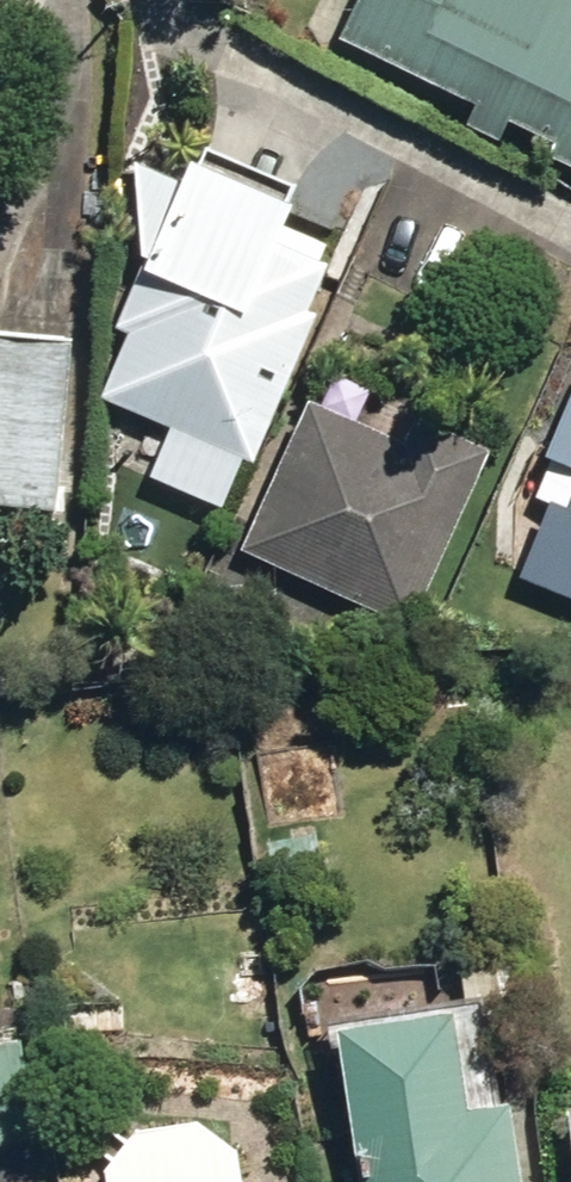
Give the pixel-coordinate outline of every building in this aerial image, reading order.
[(367,27),(570,126),(570,0),(380,0),(367,27)] [(89,398),(240,463),(301,316),(288,310),(308,264),(254,242),(270,206),(166,163),(97,330),(114,337),(89,398)] [(53,512),(53,486),(42,486),(44,341),(0,337),(0,507),(53,512)] [(570,605),(570,367),(569,366),(520,457),(563,474),(548,510),(533,505),(505,578),(570,605)] [(228,552),(399,624),(470,454),(393,421),(384,442),(291,404),(228,552)] [(156,657),(104,633),(91,663),(143,687),(156,657)] [(223,955),(234,1003),(264,996),(253,948),(223,955)] [(487,1104),(440,1112),(422,1013),(315,1032),(341,1181),(500,1181),(487,1104)] [(23,1138),(5,1041),(0,1042),(0,1143),(23,1138)] [(548,1110),(558,1181),(570,1181),(570,1107),(548,1110)] [(214,1151),(85,1173),(87,1181),(219,1181),(214,1151)]
